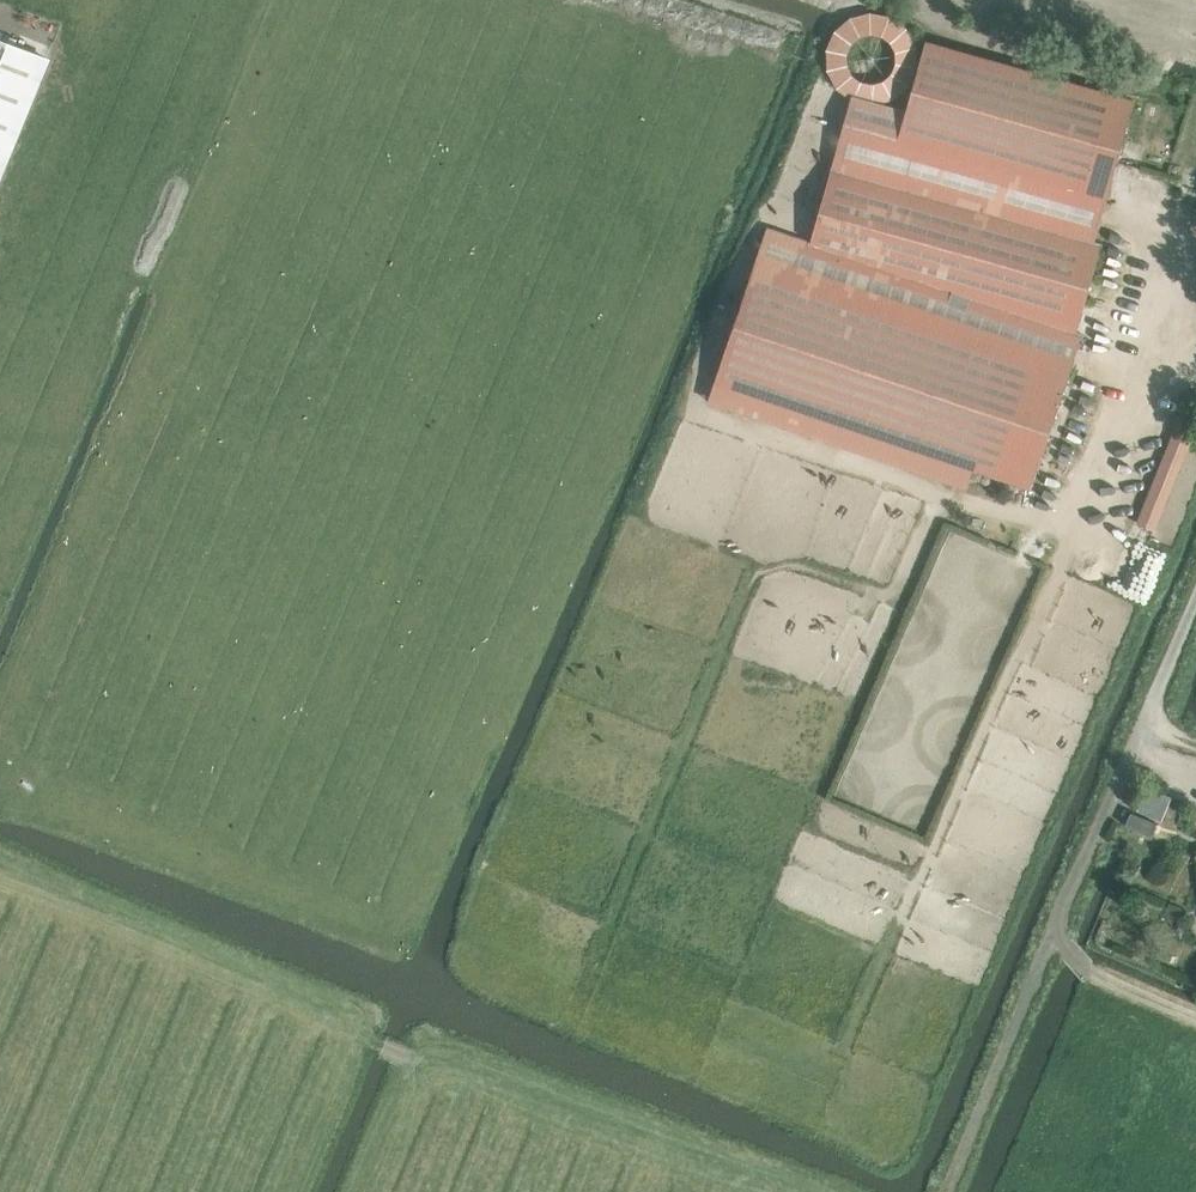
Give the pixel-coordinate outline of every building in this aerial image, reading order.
[(916,53),(916,52),(915,44),(912,34),(908,26),(902,19),(897,15),(889,10),(880,6),(868,5),(859,6),(850,10),(841,15),(836,19),(831,26),(826,34),(823,44),(823,53),(824,63),(827,72),(832,80),(838,86),(846,92),(853,96),(862,98),(871,98),(879,97),(888,94),(898,89),(903,84),(909,76),(912,69),(915,62),(916,53)] [(46,58),(0,40),(0,170),(46,58)] [(905,113),(850,100),(811,242),(1001,306),(1077,331),(1135,100),(925,41),(905,113)] [(1077,331),(1001,306),(811,242),(767,227),(714,381),(1031,489),(1084,334),(1077,331)] [(1141,525),(1155,531),(1195,427),(1195,423),(1184,419),(1141,525)] [(1142,811),(1165,818),(1172,794),(1149,788),(1142,811)]
